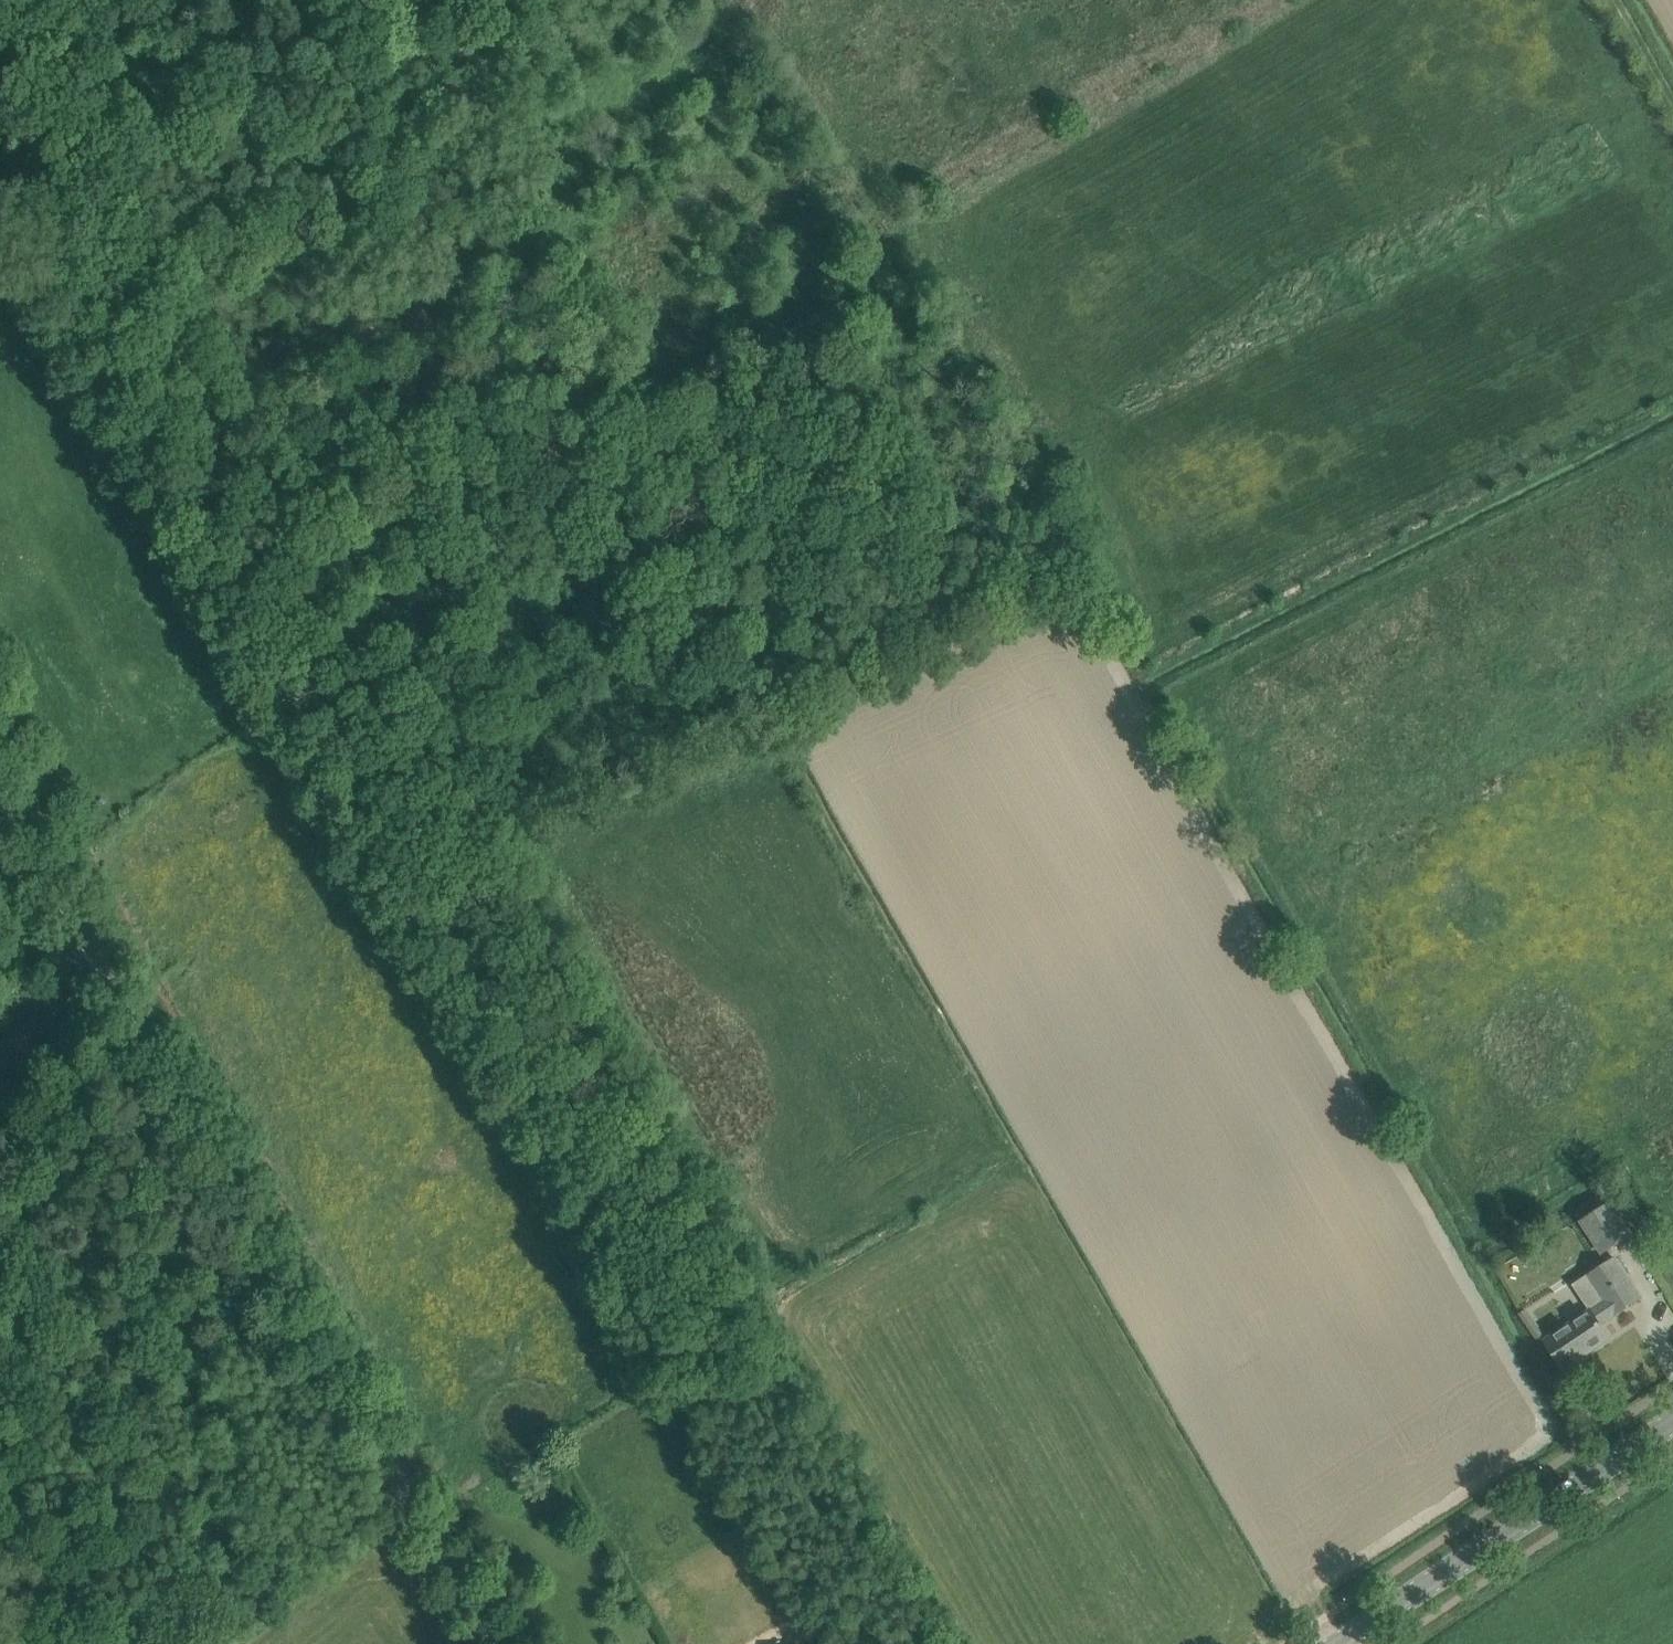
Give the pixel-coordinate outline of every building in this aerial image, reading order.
[(1545,1341),(1551,1349),(1563,1368),(1609,1337),(1600,1324),(1615,1314),(1615,1315),(1641,1298),(1615,1258),(1589,1275),(1606,1300),(1591,1310),(1545,1341)]
